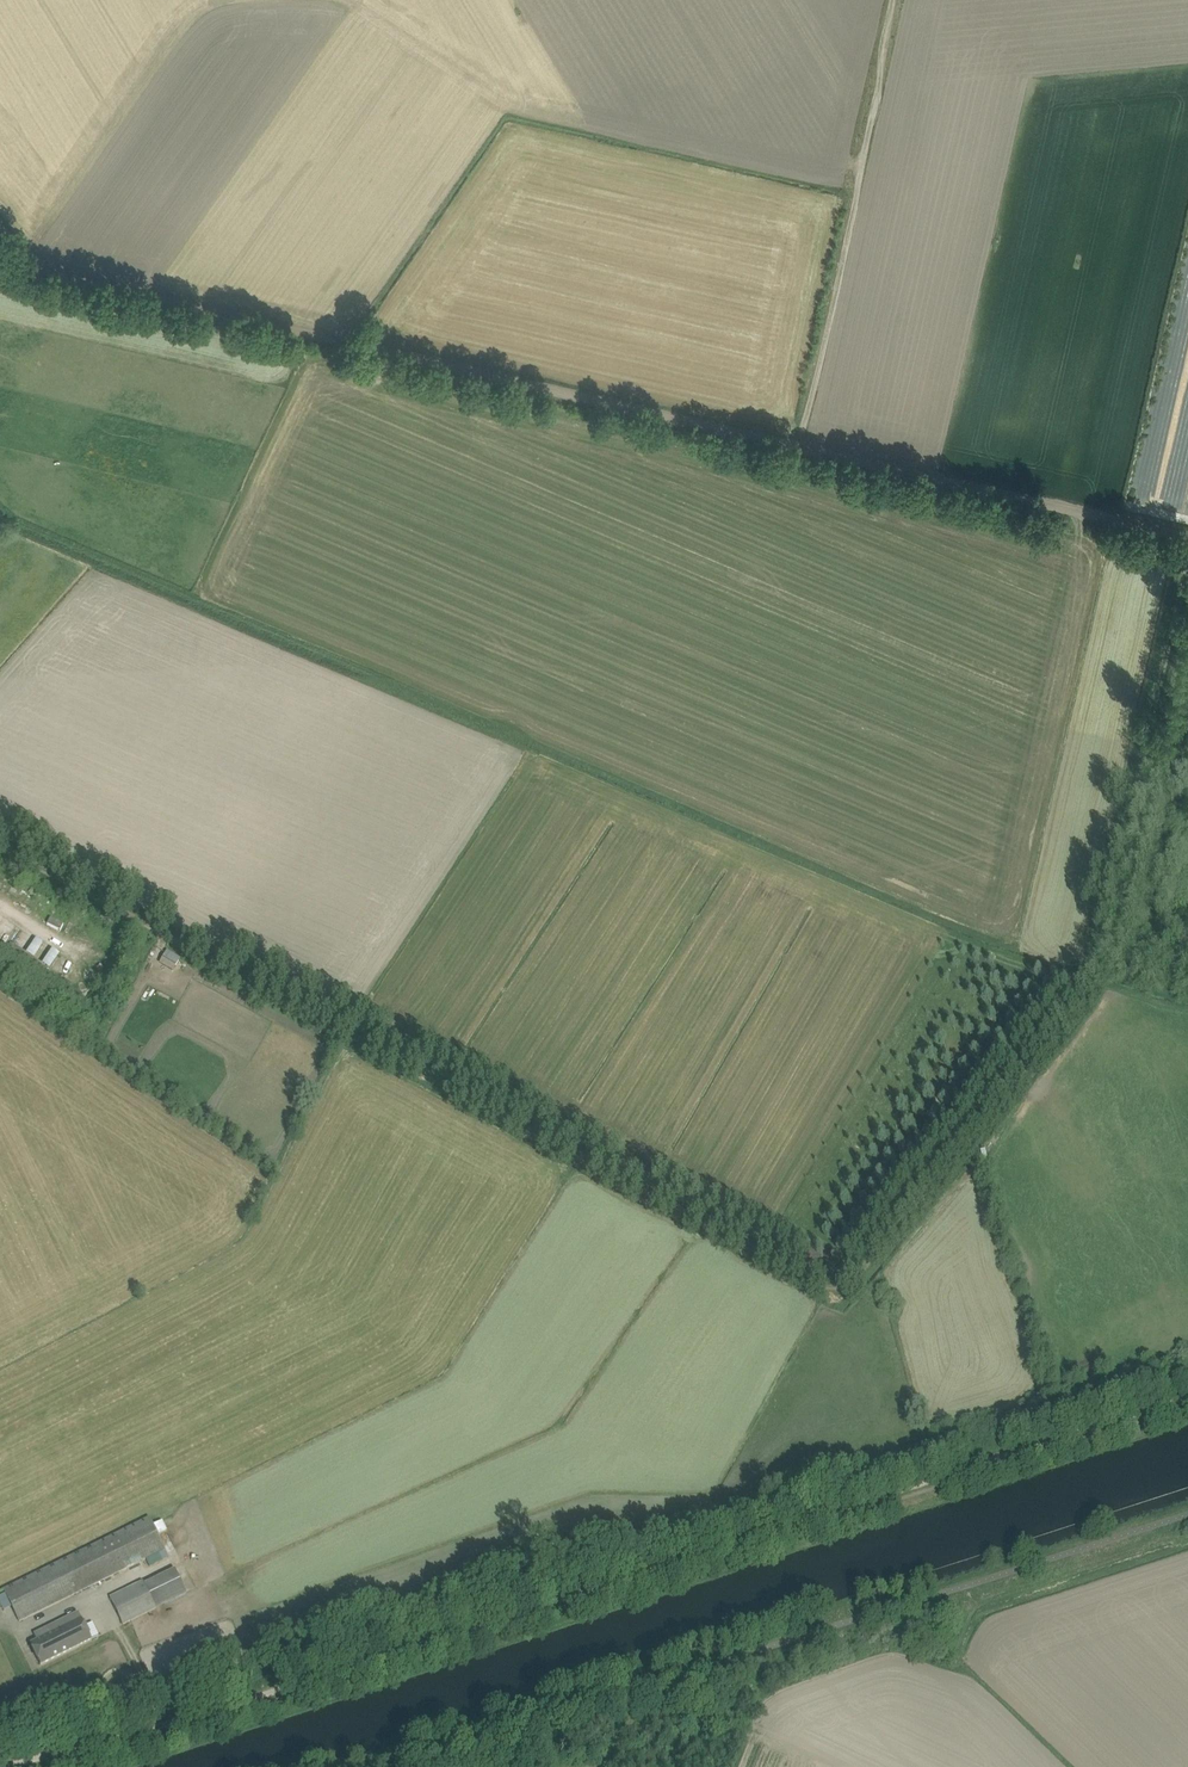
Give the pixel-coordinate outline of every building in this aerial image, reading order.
[(67,924),(85,933),(91,920),(73,911),(67,924)] [(0,944),(0,948),(35,975),(42,965),(6,937),(0,944)] [(166,950),(162,957),(176,965),(180,958),(167,950),(166,950)] [(74,1555),(4,1589),(13,1607),(19,1621),(166,1550),(150,1518),(74,1555)] [(175,1569),(145,1583),(144,1582),(111,1598),(124,1625),(187,1594),(175,1569)] [(52,1635),(31,1645),(41,1665),(92,1640),(79,1613),(48,1628),(52,1635)]
